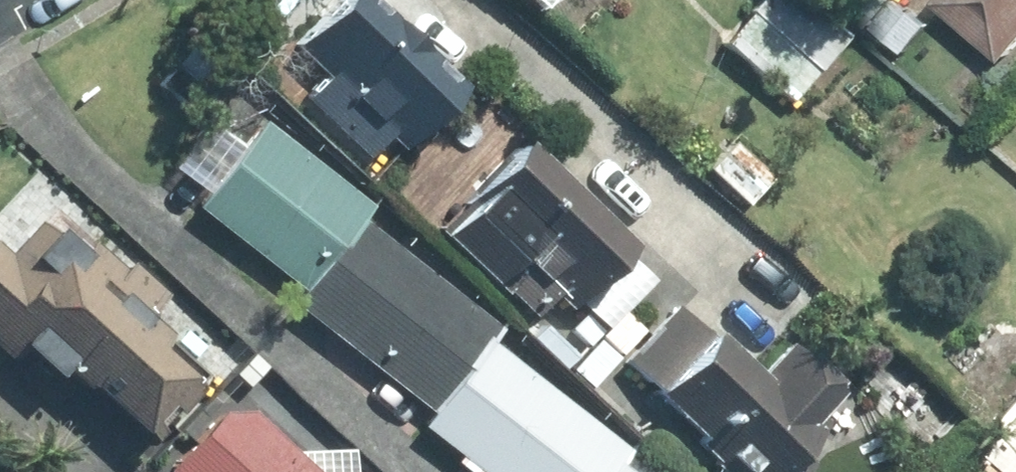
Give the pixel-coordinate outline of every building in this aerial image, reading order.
[(282,51),(309,76),(289,98),(355,159),(375,138),(390,152),(446,92),(348,0),(330,0),(282,51)] [(782,103),(839,39),(794,0),(751,0),(713,43),(782,103)] [(997,62),(1015,38),(1015,0),(919,0),(997,62)] [(183,211),(290,292),(279,307),(419,413),(408,428),(466,471),(617,471),(604,463),(616,448),(479,344),(492,327),(351,221),(363,206),(251,121),(183,211)] [(615,250),(504,146),(423,231),(522,323),(544,300),(557,312),(615,250)] [(27,386),(44,367),(134,447),(181,394),(138,356),(152,340),(131,320),(152,297),(86,237),(64,261),(25,226),(0,254),(0,363),(27,386)] [(731,471),(760,471),(829,399),(773,346),(741,379),(665,307),(613,362),(731,471)] [(155,471),(304,471),(227,397),(154,471),(155,471)]
